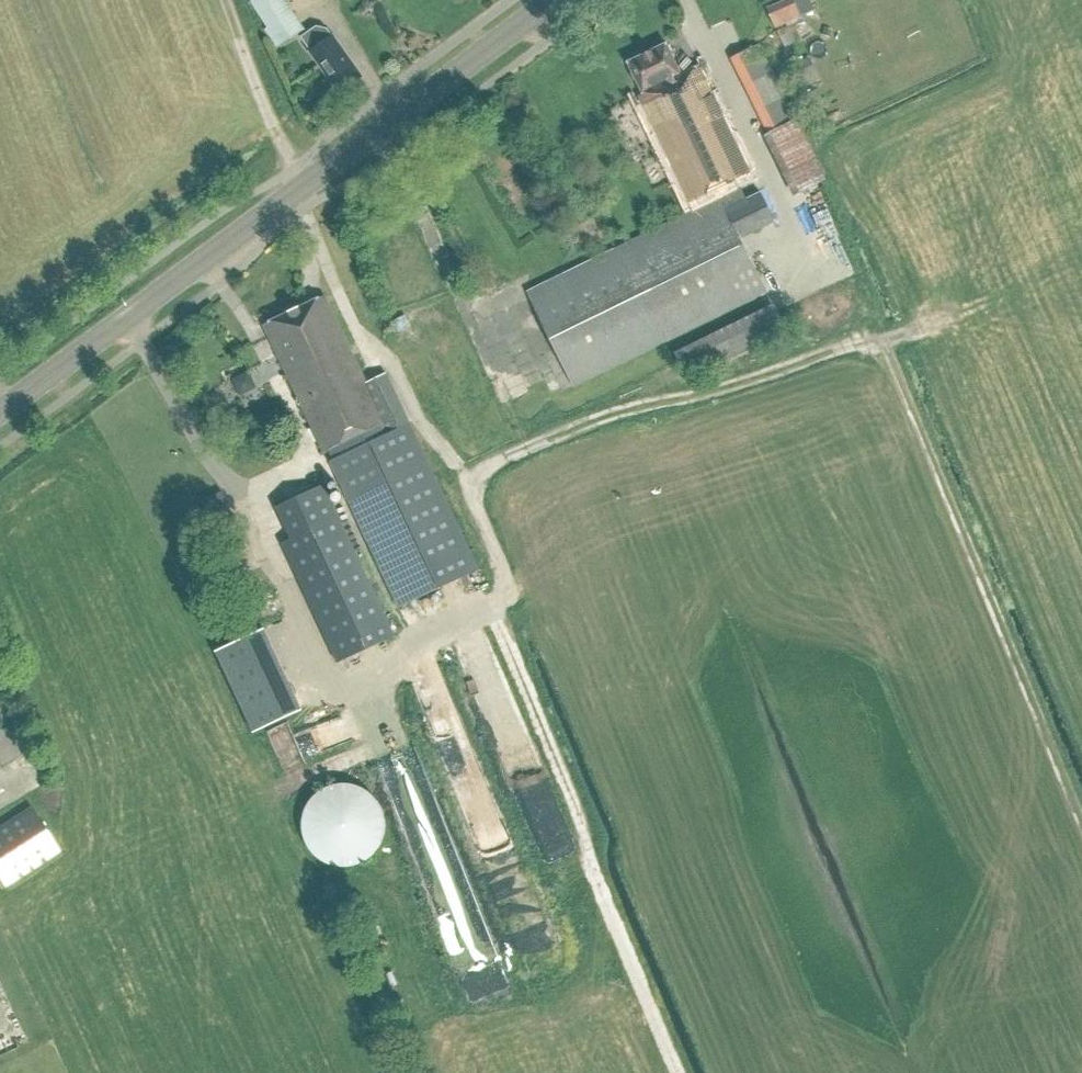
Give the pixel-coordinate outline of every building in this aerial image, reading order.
[(267,29),(264,31),(277,49),(305,30),(285,0),(255,0),(250,3),(267,29)] [(774,28),(799,17),(792,0),(785,0),(766,8),(774,28)] [(797,10),(826,7),(825,0),(796,0),(797,10)] [(818,15),(803,20),(807,34),(822,29),(818,15)] [(808,53),(794,23),(775,32),(788,61),(808,53)] [(333,35),(332,36),(325,27),(318,27),(301,38),(339,93),(362,77),(333,35)] [(666,43),(628,62),(647,103),(643,105),(695,210),(529,291),(575,387),(768,292),(741,237),(777,220),(763,190),(755,194),(750,183),(739,188),(735,181),(753,173),(700,65),(681,75),(666,43)] [(825,181),(759,46),(730,60),(767,134),(764,135),(794,196),(825,181)] [(794,64),(805,87),(819,80),(808,57),(794,64)] [(799,112),(815,150),(840,140),(824,102),(799,112)] [(324,295),(266,324),(330,454),(345,447),(349,455),(334,463),(405,605),(478,569),(384,372),(366,382),(324,295)] [(674,354),(688,383),(787,334),(773,305),(674,354)] [(395,637),(362,566),(324,485),(276,508),(291,540),(282,545),(336,664),(395,637)] [(30,807),(0,826),(0,888),(59,850),(30,807)]
